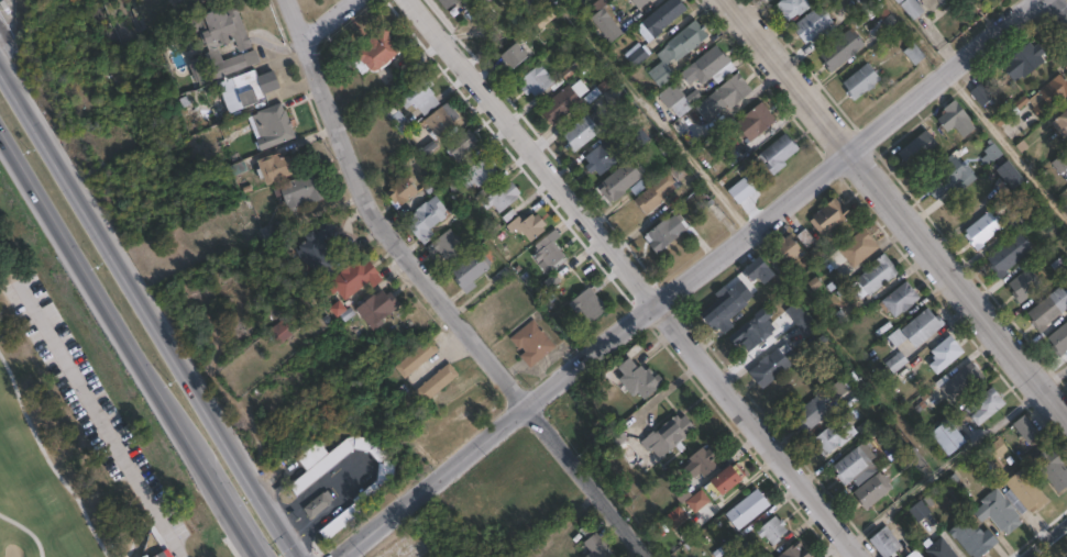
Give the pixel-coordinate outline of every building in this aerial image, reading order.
[(447,9),(440,0),(461,0),(455,4),(453,3),(447,9)] [(641,21),(666,0),(682,0),(689,8),(663,29),(664,31),(649,43),(636,26),(642,21),(641,21)] [(778,5),(785,0),(810,0),(812,3),(812,4),(814,7),(802,16),(800,14),(791,22),(778,5)] [(903,4),(900,0),(917,0),(927,12),(915,21),(902,4),(903,4)] [(237,3),(254,47),(242,52),(238,42),(220,48),(226,62),(244,54),(244,55),(256,49),(262,63),(212,83),(212,82),(202,86),(201,82),(198,83),(190,66),(195,64),(193,60),(205,56),(210,70),(208,71),(209,74),(216,70),(213,66),(212,67),(207,54),(212,52),(204,31),(197,33),(193,22),(237,3)] [(822,4),(828,13),(834,8),(840,15),(836,20),(837,21),(809,44),(794,26),(822,4)] [(546,25),(541,30),(532,20),(548,7),(556,15),(544,24),(546,25)] [(623,32),(612,41),(592,16),(603,7),(623,32)] [(694,18),(700,24),(702,22),(706,26),(704,29),(710,35),(680,62),(675,56),(667,64),(674,74),(661,87),(648,71),(661,59),(657,54),(666,46),(666,45),(669,43),(668,42),(694,18)] [(404,52),(381,71),(380,73),(377,73),(375,73),(373,73),(372,71),(371,70),(364,75),(356,67),(360,49),(366,49),(367,43),(374,37),(380,38),(381,30),(393,31),(393,40),(404,52)] [(851,30),(858,37),(860,36),(868,45),(834,74),(825,64),(828,62),(822,54),(851,30)] [(529,55),(514,68),(502,54),(517,41),(529,55)] [(649,54),(636,67),(624,54),(637,41),(649,54)] [(1031,41),(1035,46),(1040,42),(1047,52),(1043,55),(1047,60),(1025,78),(1024,75),(1016,81),(1003,64),(1031,41)] [(716,43),(724,54),(727,52),(733,59),(730,60),(736,68),(717,82),(716,81),(710,87),(706,81),(702,85),(697,79),(691,85),(680,71),(716,43)] [(927,57),(917,66),(905,52),(916,43),(927,57)] [(556,81),(536,97),(531,91),(527,94),(521,87),(525,85),(520,78),(540,63),(556,81)] [(879,86),(871,91),(870,90),(856,101),(848,91),(850,90),(846,82),(871,63),(884,80),(878,85),(879,86)] [(257,70),(261,77),(262,77),(276,71),(283,89),(267,93),(266,94),(268,100),(242,109),(244,116),(234,120),(221,83),(228,81),(228,79),(228,78),(229,78),(231,78),(232,79),(257,70)] [(754,90),(732,109),(724,99),(722,100),(714,91),(738,71),(754,90)] [(1064,73),(1066,77),(1066,98),(1041,118),(1033,108),(1034,107),(1030,101),(1020,109),(1021,111),(1000,126),(994,119),(1005,111),(1004,109),(1025,93),(1030,99),(1064,73)] [(442,104),(426,116),(419,109),(418,110),(415,105),(413,107),(403,94),(427,75),(436,86),(432,88),(437,93),(436,96),(442,104)] [(603,92),(588,103),(584,96),(596,85),(608,76),(614,83),(602,91),(603,92)] [(674,80),(678,85),(680,83),(683,88),(681,89),(686,96),(695,88),(701,96),(692,103),(693,105),(679,118),(670,107),(669,108),(658,93),(674,80)] [(574,111),(565,119),(563,116),(553,125),(542,112),(546,109),(542,104),(568,82),(583,100),(573,109),(574,111)] [(993,98),(982,105),(971,90),(982,82),(993,98)] [(972,120),(978,127),(965,137),(956,125),(949,131),(938,118),(947,111),(945,108),(957,98),(974,120),(972,120)] [(777,120),(750,141),(736,122),(761,101),(777,120)] [(389,102),(397,112),(399,110),(413,125),(403,134),(382,109),(389,102)] [(283,103),(286,110),(287,110),(292,121),(293,121),(295,126),(294,127),(298,138),(264,152),(263,148),(260,149),(257,143),(260,142),(260,141),(263,138),(254,116),(260,114),(260,112),(283,103)] [(446,104),(450,110),(452,108),(457,113),(453,115),(458,121),(439,136),(426,121),(446,104)] [(1052,122),(1066,110),(1066,141),(1052,122)] [(594,111),(603,123),(598,126),(601,130),(574,152),(566,142),(569,141),(563,133),(586,113),(588,116),(594,111)] [(722,126),(712,134),(707,130),(703,134),(697,127),(713,115),(722,126)] [(471,129),(481,142),(477,144),(479,146),(459,161),(447,146),(465,131),(466,132),(471,129)] [(943,147),(914,170),(899,152),(928,129),(943,147)] [(785,131),(795,144),(796,143),(801,148),(785,160),(788,164),(774,175),(758,154),(785,131)] [(622,157),(600,176),(595,169),(591,172),(584,166),(590,161),(585,156),(606,138),(622,157)] [(991,138),(993,142),(994,141),(1004,153),(996,160),(994,159),(988,165),(982,158),(988,153),(986,149),(992,145),(988,140),(991,138)] [(953,153),(956,156),(957,155),(965,166),(968,163),(976,172),(965,182),(963,179),(938,200),(924,182),(949,163),(945,158),(953,153)] [(282,154),(284,159),(290,156),(298,174),(288,177),(288,179),(271,187),(260,161),(275,155),(276,156),(282,154)] [(487,156),(491,159),(493,157),(501,167),(497,169),(499,171),(480,188),(476,183),(471,188),(462,177),(487,156)] [(632,156),(639,164),(637,166),(644,175),(625,190),(627,191),(615,201),(614,199),(609,202),(600,189),(604,185),(602,181),(620,166),(618,164),(624,159),(625,161),(632,156)] [(690,171),(678,180),(669,168),(680,159),(690,171)] [(1026,178),(1014,188),(1000,169),(1012,159),(1014,163),(1026,178)] [(672,183),(675,188),(666,196),(667,197),(663,200),(647,214),(634,199),(651,185),(652,185),(668,171),(675,180),(672,183)] [(315,175),(319,185),(324,181),(331,198),(315,204),(311,198),(306,201),(307,203),(292,210),(286,196),(278,198),(275,190),(283,188),(282,187),(305,177),(306,179),(315,175)] [(420,192),(397,211),(389,200),(392,199),(387,193),(411,175),(417,181),(414,183),(420,192)] [(514,181),(522,193),(519,197),(521,198),(502,214),(495,205),(488,211),(482,203),(508,182),(509,185),(514,181)] [(438,196),(447,207),(443,210),(450,218),(432,231),(437,236),(426,245),(406,221),(418,212),(417,211),(428,202),(429,203),(438,196)] [(837,198),(842,203),(844,201),(855,214),(829,234),(828,232),(823,235),(812,221),(816,216),(815,215),(837,198)] [(1033,210),(1018,222),(1010,212),(1025,200),(1033,210)] [(987,244),(979,250),(966,234),(968,232),(967,230),(991,210),(1004,226),(985,243),(987,244)] [(679,212),(688,224),(690,223),(698,234),(693,237),(685,229),(657,253),(644,236),(667,216),(669,218),(674,213),(675,214),(679,212)] [(534,215),(538,220),(540,218),(544,223),(542,225),(548,231),(534,243),(524,232),(520,234),(517,230),(513,233),(507,226),(520,215),(526,222),(534,215)] [(284,234),(264,242),(260,229),(276,222),(284,234)] [(334,227),(329,241),(327,238),(322,241),(327,247),(323,249),(330,259),(336,256),(340,261),(333,266),(332,264),(328,267),(333,275),(320,285),(305,263),(307,261),(297,248),(306,243),(302,238),(311,233),(314,236),(316,235),(316,234),(320,222),(334,227)] [(806,227),(816,239),(804,248),(806,250),(790,264),(777,247),(782,242),(779,238),(784,235),(787,237),(792,233),(795,237),(806,227)] [(876,253),(855,268),(847,259),(835,269),(832,265),(828,267),(823,260),(839,248),(838,247),(865,227),(880,247),(875,252),(876,253)] [(470,253),(452,265),(449,259),(447,261),(440,252),(435,256),(427,247),(452,229),(470,253)] [(568,256),(552,270),(544,260),(540,264),(535,257),(541,252),(537,246),(557,230),(562,236),(556,242),(568,256)] [(1011,272),(1004,278),(993,264),(988,257),(1021,231),(1035,248),(1009,270),(1011,272)] [(480,287),(469,296),(455,279),(458,278),(453,271),(479,250),(493,269),(476,282),(480,287)] [(901,272),(871,294),(870,292),(862,298),(853,285),(859,279),(857,277),(878,261),(876,259),(886,252),(901,272)] [(1063,255),(1066,260),(1066,273),(1062,278),(1050,265),(1063,255)] [(762,256),(777,275),(767,283),(761,277),(756,281),(749,272),(747,275),(745,272),(747,270),(746,269),(762,256)] [(356,258),(362,266),(366,261),(376,275),(375,276),(381,281),(371,290),(366,283),(344,302),(351,309),(342,316),(336,310),(343,302),(336,293),(331,297),(326,291),(330,287),(328,283),(338,275),(338,274),(356,258)] [(1030,298),(1022,304),(1012,292),(1015,289),(1010,282),(1031,266),(1044,282),(1028,296),(1030,298)] [(915,305),(905,313),(904,311),(897,318),(891,311),(888,313),(880,303),(909,280),(923,297),(914,304),(915,305)] [(725,283),(730,290),(736,286),(750,303),(732,320),(736,325),(726,334),(721,328),(717,332),(705,319),(724,303),(715,292),(725,283)] [(1062,285),(1066,292),(1066,315),(1064,312),(1048,325),(1050,327),(1043,333),(1033,320),(1034,319),(1027,311),(1062,285)] [(592,288),(602,300),(603,299),(610,310),(593,324),(583,312),(580,315),(571,304),(592,288)] [(378,290),(383,296),(387,291),(398,304),(386,315),(387,318),(382,322),(384,324),(373,333),(353,310),(371,294),(372,296),(378,290)] [(821,326),(809,337),(785,310),(796,300),(821,326)] [(770,319),(772,323),(774,321),(780,327),(750,352),(743,342),(738,346),(730,337),(757,315),(755,314),(767,304),(776,314),(770,319)] [(930,307),(937,316),(941,314),(948,323),(919,348),(903,328),(930,307)] [(294,335),(282,345),(270,331),(286,318),(293,325),(288,328),(294,335)] [(559,347),(532,369),(521,357),(527,353),(524,348),(521,352),(512,339),(535,319),(559,347)] [(1049,336),(1066,322),(1066,355),(1066,354),(1060,358),(1050,346),(1055,343),(1049,336)] [(967,352),(939,374),(932,364),(938,358),(933,349),(953,334),(967,352)] [(441,352),(408,381),(397,368),(430,338),(441,352)] [(788,342),(792,348),(794,347),(802,357),(784,371),(785,374),(777,380),(776,379),(763,389),(750,371),(761,363),(760,360),(769,354),(770,355),(779,347),(780,348),(788,342)] [(910,360),(893,372),(886,361),(901,349),(910,360)] [(632,358),(640,368),(642,366),(647,371),(651,368),(656,374),(653,375),(656,378),(660,375),(667,383),(660,389),(660,390),(647,402),(640,393),(636,398),(622,380),(626,376),(620,369),(632,358)] [(921,379),(914,385),(911,379),(905,383),(895,372),(910,360),(919,372),(916,374),(921,379)] [(974,360),(988,376),(956,403),(942,387),(937,382),(947,374),(952,378),(971,360),(972,361),(974,360)] [(462,376),(429,404),(419,392),(451,364),(462,376)] [(849,377),(854,383),(848,387),(849,389),(837,398),(831,388),(843,379),(844,380),(849,377)] [(990,423),(980,432),(964,410),(994,386),(1008,403),(988,420),(990,423)] [(834,411),(806,433),(792,416),(824,390),(833,400),(827,403),(834,411)] [(1044,435),(1032,444),(1016,424),(1028,414),(1044,435)] [(688,415),(701,433),(684,445),(686,448),(681,453),(676,446),(659,458),(653,452),(650,454),(642,443),(650,437),(649,436),(656,432),(658,434),(664,430),(663,427),(680,415),(682,420),(688,415)] [(430,417),(441,431),(451,422),(457,427),(453,431),(455,433),(433,452),(427,444),(426,446),(414,432),(430,417)] [(958,449),(950,456),(932,433),(950,417),(969,441),(958,449)] [(835,423),(837,426),(839,424),(843,430),(842,431),(849,441),(826,458),(814,443),(817,439),(816,437),(835,423)] [(380,443),(391,456),(385,460),(392,461),(392,464),(397,464),(395,481),(362,510),(364,512),(328,542),(321,530),(355,501),(354,499),(377,480),(380,464),(371,452),(356,448),(298,497),(292,486),(308,471),(298,459),(314,446),(320,442),(330,453),(349,438),(358,436),(373,438),(380,443)] [(1011,448),(999,458),(989,446),(1002,436),(1011,448)] [(866,442),(868,444),(870,442),(875,446),(871,449),(877,457),(872,460),(880,469),(859,486),(855,481),(847,487),(837,475),(842,471),(836,465),(866,442)] [(928,464),(921,470),(906,453),(914,446),(928,464)] [(714,448),(721,457),(715,460),(721,468),(706,478),(703,474),(691,482),(683,471),(694,464),(691,459),(705,448),(708,453),(714,448)] [(1055,448),(1066,463),(1065,464),(1066,466),(1066,487),(1060,492),(1044,472),(1042,475),(1034,465),(1036,463),(1034,460),(1048,448),(1050,452),(1055,448)] [(736,466),(738,468),(739,467),(747,477),(746,478),(748,481),(728,498),(724,492),(715,500),(706,488),(736,466)] [(1028,466),(1034,472),(1031,476),(1052,501),(1041,510),(1037,505),(1031,511),(1007,481),(1008,480),(1004,476),(1015,467),(1020,472),(1028,466)] [(882,471),(884,475),(887,472),(893,481),(891,482),(895,488),(890,492),(868,511),(859,499),(860,498),(855,491),(877,474),(877,475),(882,471)] [(1004,486),(1023,508),(1020,512),(1026,522),(1009,536),(1004,530),(1003,532),(990,516),(982,523),(975,512),(985,503),(982,500),(999,487),(1001,489),(1004,486)] [(773,503),(741,530),(728,513),(760,487),(773,503)] [(332,503),(312,519),(305,509),(324,492),(332,503)] [(932,511),(919,521),(910,509),(922,499),(932,511)] [(680,505),(684,511),(685,510),(688,513),(686,514),(690,517),(689,519),(690,520),(686,522),(686,521),(680,526),(680,527),(678,530),(676,528),(673,531),(667,523),(666,524),(664,522),(666,520),(664,519),(680,505)] [(1000,542),(980,556),(978,556),(975,553),(972,554),(958,535),(956,536),(949,528),(970,513),(986,532),(990,528),(1000,542)] [(779,514),(782,520),(785,517),(789,523),(787,525),(791,530),(782,537),(783,539),(776,545),(768,535),(765,538),(759,531),(779,514)] [(899,553),(893,556),(892,554),(889,556),(872,536),(888,523),(904,544),(901,546),(902,548),(898,550),(899,553)] [(610,555),(608,556),(583,556),(587,553),(581,544),(594,534),(610,555)] [(944,534),(962,556),(933,556),(926,548),(944,534)] [(815,556),(813,556),(780,556),(803,539),(815,556)] [(919,546),(927,556),(904,556),(919,546)]
